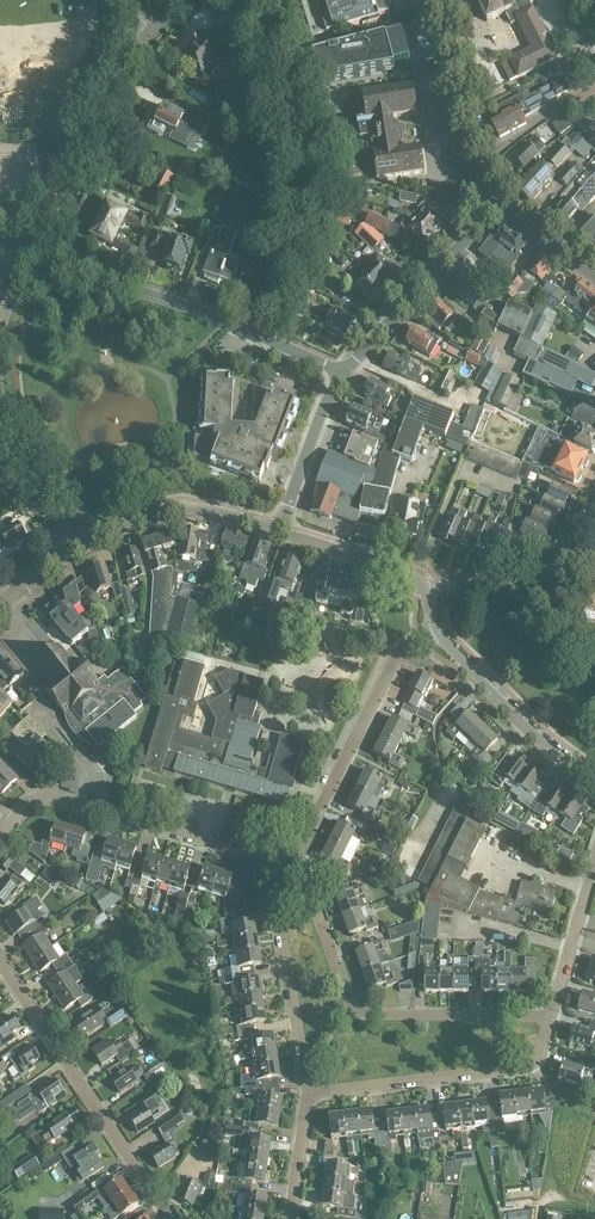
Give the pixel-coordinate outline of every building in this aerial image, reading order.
[(391,16),(386,0),(332,0),(318,4),(327,35),(362,24),(363,26),(380,21),(379,19),(391,16)] [(518,78),(519,78),(559,57),(557,53),(545,28),(542,29),(532,9),(533,9),(530,4),(533,3),(532,0),(475,0),(487,23),(504,15),(504,14),(512,10),(515,18),(516,18),(526,38),(524,39),(530,51),(510,61),(510,60),(509,61),(501,66),(509,82),(518,78)] [(371,77),(371,74),(376,73),(376,71),(381,70),(381,71),(383,70),(382,70),(387,68),(388,69),(410,63),(401,29),(333,47),(334,49),(309,56),(311,63),(311,62),(312,66),(317,86),(371,77)] [(208,81),(221,65),(216,61),(220,56),(227,63),(237,52),(216,34),(209,42),(201,34),(193,42),(196,45),(184,60),(186,61),(184,64),(184,66),(188,70),(191,69),(193,67),(208,81)] [(523,120),(546,107),(545,104),(569,91),(563,79),(552,85),(546,75),(539,78),(545,89),(524,100),(521,95),(495,108),(500,117),(491,122),(500,139),(525,125),(523,120)] [(355,122),(336,125),(345,179),(365,176),(363,160),(374,159),(377,182),(424,174),(421,151),(397,154),(392,119),(417,115),(413,89),(352,99),(355,122)] [(332,117),(328,94),(319,96),(323,118),(332,117)] [(165,128),(175,134),(173,139),(186,146),(193,131),(202,135),(210,117),(200,112),(194,123),(182,117),(182,116),(164,107),(160,114),(157,116),(155,120),(155,124),(156,124),(153,129),(162,134),(165,128)] [(564,117),(553,125),(560,136),(572,127),(564,117)] [(575,147),(586,136),(579,129),(568,141),(575,147)] [(519,151),(520,152),(514,159),(524,169),(546,147),(535,137),(527,145),(526,144),(519,151)] [(560,146),(554,153),(563,161),(569,155),(564,150),(560,146)] [(563,161),(554,153),(547,161),(556,169),(563,161)] [(559,179),(568,188),(583,171),(574,163),(559,179)] [(515,189),(522,195),(528,188),(529,188),(535,181),(535,182),(539,177),(538,177),(545,170),(538,164),(515,189)] [(548,184),(554,178),(545,170),(538,177),(539,177),(535,182),(535,181),(529,188),(528,188),(522,195),(530,204),(544,188),(545,189),(550,185),(548,184)] [(166,174),(159,187),(168,191),(175,179),(166,174)] [(578,211),(577,211),(581,214),(594,198),(594,181),(593,179),(570,204),(578,211)] [(192,202),(194,193),(179,189),(174,208),(181,210),(184,199),(192,202)] [(387,199),(415,204),(417,196),(381,189),(381,192),(388,193),(387,199)] [(566,224),(577,211),(578,211),(570,204),(564,198),(557,205),(559,207),(554,214),(566,224)] [(428,208),(427,209),(422,204),(417,210),(422,215),(418,219),(422,223),(433,234),(435,232),(438,232),(442,228),(442,225),(443,223),(428,208)] [(126,223),(143,232),(150,219),(142,215),(139,221),(106,205),(99,221),(121,232),(126,223)] [(349,226),(352,220),(339,214),(336,221),(349,226)] [(391,224),(372,215),(366,226),(385,235),(391,224)] [(416,221),(410,216),(400,227),(406,232),(407,230),(423,245),(433,234),(422,223),(418,219),(416,221)] [(91,236),(125,253),(122,258),(132,263),(138,251),(117,240),(121,232),(99,221),(91,236)] [(583,245),(594,256),(594,222),(578,240),(578,241),(581,239),(585,243),(583,245)] [(503,227),(495,238),(518,254),(526,244),(515,236),(503,227)] [(207,273),(211,274),(208,281),(218,285),(220,282),(230,285),(237,265),(228,262),(237,236),(216,228),(202,255),(212,259),(207,273)] [(156,233),(151,248),(160,251),(161,246),(168,248),(162,264),(167,266),(167,267),(168,270),(172,272),(175,270),(175,268),(180,270),(186,254),(189,255),(192,246),(156,233)] [(372,251),(378,246),(367,235),(361,241),(372,251)] [(518,254),(495,238),(493,236),(479,254),(499,269),(500,269),(507,274),(520,256),(518,254)] [(328,250),(338,261),(342,257),(333,246),(328,250)] [(386,284),(388,283),(391,281),(391,279),(396,273),(380,258),(376,254),(370,260),(374,264),(368,270),(385,285),(386,284)] [(527,271),(529,273),(524,279),(532,284),(536,278),(542,282),(554,264),(540,255),(533,266),(531,265),(527,271)] [(384,286),(385,285),(368,270),(367,272),(363,268),(353,279),(356,283),(371,297),(383,284),(384,286)] [(508,274),(494,294),(500,298),(503,294),(512,300),(523,285),(508,274)] [(474,307),(484,293),(461,276),(451,290),(474,307)] [(560,280),(555,286),(567,295),(572,288),(560,280)] [(564,301),(587,318),(594,306),(594,291),(583,282),(582,283),(578,280),(573,287),(574,287),(564,301)] [(558,290),(547,283),(542,292),(553,299),(558,290)] [(304,287),(293,311),(304,316),(315,293),(304,287)] [(457,320),(453,316),(438,302),(427,314),(434,320),(430,324),(438,332),(442,328),(447,332),(457,320)] [(532,314),(509,304),(503,316),(497,329),(520,339),(513,353),(516,355),(529,361),(535,364),(542,349),(553,325),(557,317),(558,316),(536,306),(532,314)] [(497,329),(503,316),(490,306),(480,320),(479,321),(494,333),(497,329)] [(587,318),(585,320),(594,327),(594,306),(587,318)] [(355,323),(343,315),(344,313),(337,308),(326,324),(328,326),(329,328),(332,330),(334,330),(345,337),(355,323)] [(406,344),(424,355),(425,354),(429,357),(439,341),(434,338),(426,333),(424,335),(414,329),(406,344)] [(456,358),(462,361),(467,351),(450,341),(447,347),(458,353),(456,358)] [(483,342),(477,354),(484,357),(490,345),(483,342)] [(568,354),(569,355),(565,360),(576,365),(578,362),(579,362),(584,355),(573,347),(568,354)] [(573,391),(577,383),(591,389),(594,381),(594,375),(576,367),(576,366),(576,365),(565,360),(542,349),(535,364),(529,361),(528,364),(522,376),(548,388),(549,386),(568,394),(567,397),(570,398),(573,391)] [(470,352),(465,361),(477,367),(481,358),(470,352)] [(390,354),(388,360),(386,359),(383,366),(384,366),(384,368),(415,383),(420,372),(420,368),(390,354)] [(485,371),(476,386),(493,395),(503,374),(503,373),(486,363),(482,370),(485,371)] [(444,371),(435,389),(447,395),(456,377),(444,371)] [(493,395),(490,401),(507,409),(519,382),(503,374),(493,395)] [(230,377),(217,377),(216,379),(203,379),(203,380),(205,380),(205,386),(202,386),(201,407),(204,407),(204,413),(201,413),(200,424),(203,424),(203,430),(200,430),(200,431),(201,431),(200,437),(196,437),(195,455),(211,461),(210,464),(211,464),(212,462),(218,464),(217,466),(227,470),(228,467),(234,470),(233,472),(253,480),(254,477),(260,479),(258,482),(259,482),(264,469),(267,470),(274,452),(280,454),(280,453),(277,452),(279,446),(282,447),(289,428),(287,427),(289,421),(292,422),(296,412),(293,411),(295,405),(298,406),(298,405),(285,400),(286,398),(274,393),(271,400),(267,399),(256,429),(231,428),(234,386),(229,386),(230,377)] [(368,382),(366,387),(367,390),(365,394),(367,396),(366,398),(382,406),(387,408),(392,400),(386,397),(390,390),(372,381),(371,381),(368,382)] [(573,400),(567,414),(573,417),(572,419),(594,429),(594,400),(583,394),(582,396),(573,391),(570,398),(573,400)] [(414,400),(405,422),(424,430),(425,430),(434,408),(414,400)] [(463,429),(474,434),(483,410),(472,406),(463,428),(463,429)] [(345,422),(347,422),(346,425),(364,433),(362,439),(384,447),(394,451),(397,443),(378,435),(385,420),(372,415),(354,407),(350,416),(348,415),(345,422)] [(408,413),(396,407),(391,415),(403,421),(408,413)] [(454,416),(434,408),(425,430),(467,446),(469,443),(470,443),(474,434),(463,429),(463,428),(451,423),(454,416)] [(568,442),(592,454),(594,453),(594,437),(589,434),(589,433),(576,427),(578,424),(569,420),(566,425),(574,429),(568,442)] [(411,463),(424,430),(405,422),(397,443),(394,451),(384,447),(372,490),(365,488),(358,526),(379,529),(381,517),(385,517),(400,459),(411,463)] [(568,442),(558,438),(547,432),(532,461),(517,454),(514,461),(517,462),(524,465),(541,472),(542,472),(544,468),(552,472),(552,473),(574,484),(575,482),(580,485),(584,475),(580,472),(582,468),(586,470),(593,457),(591,456),(592,454),(568,442)] [(358,526),(365,488),(372,490),(384,447),(362,439),(354,436),(345,459),(329,453),(317,486),(320,487),(311,512),(331,520),(332,516),(357,525),(357,526),(358,526)] [(471,462),(477,446),(471,444),(470,443),(464,459),(471,462)] [(478,464),(484,449),(477,446),(471,462),(478,464)] [(484,467),(491,452),(484,449),(478,464),(484,467)] [(491,470),(497,454),(491,452),(484,467),(491,470)] [(498,472),(504,457),(497,454),(491,470),(498,472)] [(504,475),(511,460),(504,457),(498,472),(504,475)] [(511,478),(517,462),(514,461),(511,460),(504,475),(511,478)] [(519,477),(524,465),(517,462),(511,478),(518,480),(519,477)] [(541,472),(524,465),(519,477),(527,481),(530,474),(539,477),(541,472)] [(540,487),(537,494),(568,509),(573,500),(569,498),(571,494),(574,495),(575,495),(553,485),(550,492),(540,487)] [(492,491),(485,490),(482,497),(489,500),(492,491)] [(436,492),(433,507),(441,508),(444,494),(436,492)] [(532,500),(529,507),(561,522),(565,513),(562,511),(564,507),(568,509),(537,494),(546,498),(542,505),(532,500)] [(422,525),(426,506),(414,504),(415,499),(401,496),(396,519),(394,519),(391,531),(416,536),(418,524),(422,525)] [(561,522),(529,507),(536,510),(533,517),(523,512),(519,519),(551,534),(555,525),(552,523),(554,519),(561,522)] [(444,542),(453,545),(455,541),(467,513),(460,510),(456,521),(449,518),(450,514),(450,513),(440,536),(437,544),(438,544),(441,536),(445,538),(444,542)] [(467,513),(455,541),(453,545),(453,546),(455,541),(460,543),(458,546),(468,550),(481,518),(475,515),(470,526),(463,523),(467,513)] [(482,518),(481,518),(468,550),(471,544),(475,545),(474,549),(483,552),(485,546),(496,520),(490,518),(486,528),(479,525),(482,518)] [(511,539),(516,541),(519,536),(541,546),(546,537),(543,535),(545,531),(551,534),(519,519),(517,526),(511,539)] [(494,528),(497,521),(496,520),(485,546),(483,552),(486,546),(490,548),(489,551),(498,555),(512,523),(505,520),(500,531),(494,528)] [(24,536),(25,535),(24,532),(21,532),(17,525),(0,536),(0,546),(4,552),(9,549),(11,548),(13,549),(16,547),(16,545),(26,539),(24,536)] [(174,564),(173,570),(173,572),(197,576),(198,568),(195,567),(196,561),(204,563),(207,545),(208,534),(182,530),(178,557),(175,557),(174,564)] [(227,552),(235,555),(235,556),(242,558),(248,540),(227,533),(222,548),(228,550),(227,552)] [(153,579),(150,641),(171,646),(189,651),(201,606),(170,598),(173,572),(173,570),(167,570),(164,562),(165,562),(161,551),(174,547),(171,534),(141,543),(145,555),(146,555),(149,566),(150,566),(152,574),(153,579)] [(254,587),(256,588),(259,580),(264,582),(267,572),(264,571),(267,563),(265,563),(269,550),(252,544),(240,579),(255,585),(254,587)] [(143,568),(138,550),(123,554),(129,573),(125,574),(127,582),(145,576),(143,568)] [(296,578),(303,559),(288,553),(280,573),(281,573),(279,578),(289,582),(291,577),(296,578)] [(227,564),(218,561),(214,575),(223,578),(227,564)] [(324,587),(322,597),(318,596),(316,604),(327,607),(329,599),(344,602),(341,614),(349,616),(353,614),(354,610),(352,607),(350,607),(358,571),(330,565),(327,574),(326,575),(319,573),(316,585),(324,587)] [(89,571),(96,593),(112,588),(116,599),(123,597),(118,583),(112,586),(105,566),(89,571)] [(78,580),(84,600),(94,597),(87,577),(78,580)] [(269,580),(261,602),(273,607),(281,584),(269,580)] [(133,602),(140,601),(137,583),(130,584),(133,602)] [(78,610),(81,607),(75,585),(43,611),(72,647),(88,634),(96,631),(92,614),(83,616),(78,610)] [(206,592),(183,585),(180,595),(203,602),(206,592)] [(135,615),(129,589),(122,590),(127,617),(135,615)] [(308,620),(313,600),(300,597),(295,617),(308,620)] [(243,627),(240,635),(247,638),(249,630),(243,627)] [(202,644),(206,631),(196,628),(192,642),(202,644)] [(175,772),(174,774),(285,806),(290,790),(291,790),(293,782),(305,743),(282,736),(275,758),(271,756),(266,771),(253,767),(253,766),(250,765),(260,730),(257,729),(261,715),(255,713),(264,683),(245,678),(245,675),(233,671),(232,670),(216,679),(225,695),(224,696),(224,697),(208,706),(217,723),(212,739),(179,730),(184,715),(194,718),(198,705),(195,704),(205,668),(204,668),(207,658),(180,650),(177,660),(175,660),(165,696),(166,696),(144,768),(162,774),(163,769),(175,772)] [(3,692),(21,677),(10,664),(11,662),(5,656),(4,657),(0,653),(0,688),(3,692)] [(93,670),(52,701),(60,712),(68,706),(89,735),(92,733),(100,744),(141,714),(137,708),(153,697),(128,663),(113,674),(110,671),(99,678),(93,670)] [(428,693),(434,682),(430,681),(431,680),(418,674),(403,703),(416,710),(425,691),(428,693)] [(13,703),(3,692),(0,688),(0,718),(13,703)] [(465,699),(451,712),(460,720),(473,707),(465,699)] [(420,708),(416,718),(426,723),(433,726),(437,717),(420,708)] [(469,714),(458,727),(456,725),(447,734),(454,741),(463,732),(472,740),(484,728),(469,714)] [(39,742),(37,744),(34,741),(44,732),(30,717),(11,734),(24,749),(15,756),(27,770),(48,752),(39,742)] [(393,719),(384,737),(399,745),(405,734),(416,739),(420,730),(409,725),(408,727),(393,719)] [(426,723),(423,729),(430,733),(433,726),(426,723)] [(498,741),(484,728),(472,740),(481,749),(473,758),(480,765),(488,756),(486,754),(498,741)] [(400,770),(405,762),(394,756),(399,745),(384,737),(375,755),(390,762),(389,765),(400,770)] [(508,780),(517,786),(528,770),(514,761),(507,771),(500,766),(489,781),(501,790),(508,780)] [(3,794),(17,781),(0,763),(0,791),(3,794)] [(512,792),(520,798),(518,802),(530,811),(540,795),(534,791),(541,780),(528,770),(517,786),(512,792)] [(373,797),(379,786),(390,792),(394,783),(383,777),(382,779),(367,772),(358,789),(373,797)] [(363,817),(374,823),(378,814),(368,809),(373,797),(358,789),(349,807),(364,815),(363,817)] [(549,808),(558,814),(568,798),(554,789),(547,800),(540,795),(530,811),(542,819),(549,808)] [(478,799),(464,792),(460,800),(474,807),(478,799)] [(558,814),(567,819),(561,829),(573,837),(583,822),(576,817),(582,806),(568,798),(558,814)] [(474,807),(460,800),(456,807),(470,814),(474,807)] [(470,814),(456,807),(453,815),(466,822),(470,814)] [(502,826),(507,817),(499,813),(494,822),(502,826)] [(466,822),(453,815),(449,822),(462,829),(466,822)] [(480,891),(461,881),(486,831),(467,822),(448,860),(447,860),(426,902),(469,914),(479,893),(480,891)] [(462,829),(449,822),(445,830),(459,837),(462,829)] [(353,838),(364,844),(368,835),(357,830),(356,832),(340,824),(331,842),(347,850),(353,838)] [(530,839),(534,832),(520,824),(516,832),(515,833),(529,841),(530,839)] [(57,825),(53,838),(45,836),(42,846),(35,844),(29,852),(45,865),(51,844),(66,849),(72,830),(57,825)] [(87,834),(72,830),(66,849),(74,851),(73,857),(80,859),(78,863),(86,865),(91,849),(83,847),(87,834)] [(459,837),(445,830),(441,837),(455,844),(459,837)] [(455,844),(441,837),(437,845),(451,851),(455,844)] [(398,845),(388,840),(382,852),(393,857),(398,845)] [(123,845),(109,841),(103,863),(104,864),(110,865),(109,869),(115,871),(116,867),(123,845)] [(337,870),(348,875),(352,866),(341,861),(347,850),(331,842),(323,860),(338,867),(337,870)] [(130,871),(137,849),(123,845),(116,867),(130,871)] [(451,851),(437,845),(434,852),(447,859),(451,851)] [(560,848),(557,855),(570,862),(573,855),(560,848)] [(447,859),(434,852),(430,859),(443,866),(447,859)] [(7,872),(9,869),(20,878),(26,871),(9,857),(0,867),(7,872)] [(163,862),(149,858),(143,880),(155,884),(156,884),(163,862)] [(426,867),(440,874),(443,866),(430,859),(426,867)] [(103,863),(92,860),(86,880),(98,884),(104,864),(103,863)] [(177,866),(163,862),(156,884),(155,884),(154,889),(155,889),(160,890),(161,886),(162,886),(170,888),(171,886),(177,866)] [(177,866),(171,886),(170,888),(184,892),(190,870),(177,866)] [(440,874),(426,867),(422,874),(436,881),(440,874)] [(49,882),(55,873),(49,868),(42,877),(49,882)] [(214,889),(219,873),(205,869),(200,889),(207,891),(206,893),(207,894),(206,898),(211,900),(212,895),(214,889)] [(233,877),(219,873),(214,889),(212,895),(213,895),(214,893),(220,895),(220,897),(226,899),(225,902),(227,914),(238,912),(237,903),(242,887),(231,884),(233,877)] [(418,882),(430,888),(429,889),(431,891),(436,881),(422,874),(418,882)] [(4,880),(0,885),(0,902),(5,907),(18,892),(18,891),(23,885),(14,878),(8,884),(4,880)] [(126,885),(133,888),(135,881),(128,879),(126,885)] [(78,880),(74,886),(79,889),(83,883),(78,880)] [(133,888),(128,903),(133,904),(136,897),(138,897),(140,888),(142,883),(135,881),(133,888)] [(516,903),(479,893),(469,914),(516,927),(522,907),(551,915),(557,893),(521,883),(516,903)] [(356,899),(367,895),(364,886),(352,890),(352,892),(336,898),(343,917),(360,911),(356,899)] [(104,889),(93,897),(104,913),(122,900),(104,889)] [(182,895),(174,921),(182,924),(188,904),(190,897),(182,895)] [(195,906),(197,899),(190,897),(188,904),(195,906)] [(426,903),(425,912),(440,915),(441,907),(426,903)] [(26,910),(7,923),(15,936),(28,928),(32,934),(45,925),(41,918),(35,923),(26,910)] [(350,936),(366,930),(367,932),(379,928),(375,919),(364,923),(360,911),(343,917),(350,936)] [(425,912),(423,922),(439,924),(440,915),(425,912)] [(234,940),(234,941),(257,937),(255,923),(241,925),(238,913),(227,915),(227,920),(221,921),(222,929),(232,927),(233,933),(236,933),(237,940),(234,940)] [(392,944),(410,937),(418,934),(420,922),(388,933),(392,944)] [(439,924),(423,922),(422,930),(438,932),(439,924)] [(49,930),(45,925),(32,934),(35,940),(23,948),(32,960),(51,948),(43,935),(49,930)] [(437,942),(438,932),(422,930),(421,940),(437,942)] [(235,947),(238,947),(239,954),(260,951),(257,937),(234,941),(235,947)] [(476,954),(487,955),(488,938),(477,938),(476,954)] [(376,954),(387,950),(384,941),(372,945),(372,948),(357,953),(363,972),(380,966),(376,954)] [(66,955),(59,960),(51,948),(32,960),(40,973),(53,965),(57,971),(70,962),(66,955)] [(262,965),(260,951),(239,954),(241,962),(238,962),(239,968),(224,971),(225,979),(241,976),(240,969),(262,965)] [(425,992),(439,993),(439,972),(439,969),(427,969),(427,955),(419,955),(419,961),(419,985),(425,985),(425,992)] [(439,993),(454,993),(454,969),(453,969),(453,956),(448,956),(447,969),(439,969),(439,972),(439,993)] [(475,977),(475,966),(475,959),(468,959),(468,964),(462,964),(461,969),(454,969),(454,993),(468,993),(468,985),(475,985),(475,977)] [(535,959),(525,959),(525,969),(519,969),(519,972),(511,972),(511,993),(525,993),(525,980),(535,980),(535,959)] [(497,993),(511,993),(511,972),(511,969),(511,960),(505,960),(505,965),(497,964),(497,972),(497,982),(497,993)] [(489,972),(489,961),(483,961),(482,966),(475,966),(475,977),(482,977),(482,993),(497,993),(497,982),(497,972),(489,972)] [(74,968),(70,962),(57,971),(61,977),(49,985),(57,998),(76,985),(83,980),(74,968)] [(587,974),(586,976),(588,979),(587,981),(594,983),(594,964),(592,963),(589,972),(587,974)] [(386,985),(387,988),(399,983),(395,974),(384,978),(380,966),(363,972),(370,991),(386,985)] [(240,990),(242,997),(239,998),(262,994),(260,980),(242,983),(241,976),(225,979),(226,980),(223,981),(224,985),(226,984),(226,986),(237,984),(238,991),(240,990)] [(400,992),(412,992),(413,981),(399,986),(400,992)] [(82,1009),(86,1005),(91,1002),(94,997),(91,993),(84,997),(76,985),(57,998),(65,1010),(78,1002),(82,1009)] [(264,1008),(262,994),(239,998),(240,1004),(243,1004),(244,1012),(264,1008)] [(583,994),(578,1011),(594,1016),(594,998),(583,994)] [(111,1021),(114,1026),(128,1017),(121,1007),(115,1012),(108,1016),(111,1021)] [(83,1038),(90,1033),(91,1034),(111,1021),(108,1016),(115,1012),(112,1008),(102,1014),(98,1008),(81,1020),(82,1021),(75,1026),(83,1038)] [(245,1019),(242,1020),(243,1026),(267,1023),(264,1008),(244,1012),(245,1019)] [(0,1025),(0,1047),(6,1044),(7,1046),(17,1039),(14,1035),(21,1030),(12,1017),(0,1025)] [(574,1027),(569,1042),(590,1048),(594,1033),(594,1025),(591,1024),(588,1031),(574,1027)] [(235,1035),(242,1034),(240,1027),(228,1029),(230,1036),(235,1035)] [(236,1043),(243,1041),(242,1034),(235,1035),(236,1043)] [(253,1054),(276,1050),(274,1036),(250,1040),(252,1047),(254,1046),(256,1053),(253,1054)] [(92,1052),(102,1067),(117,1057),(121,1062),(135,1053),(129,1042),(122,1047),(119,1042),(112,1047),(108,1041),(92,1052)] [(32,1047),(11,1062),(22,1079),(35,1070),(32,1065),(41,1060),(32,1047)] [(257,1060),(258,1068),(278,1064),(276,1050),(253,1054),(254,1061),(257,1060)] [(587,1079),(589,1073),(592,1073),(594,1066),(580,1062),(578,1069),(563,1065),(558,1081),(580,1087),(582,1078),(587,1079)] [(247,1077),(247,1090),(271,1089),(281,1089),(279,1079),(281,1079),(278,1064),(258,1068),(255,1068),(256,1076),(247,1077)] [(166,1073),(161,1066),(144,1077),(149,1084),(166,1073)] [(116,1088),(120,1094),(137,1083),(136,1080),(143,1075),(138,1068),(131,1073),(128,1069),(111,1080),(112,1082),(110,1083),(114,1090),(116,1088)] [(55,1100),(63,1094),(55,1081),(31,1096),(43,1113),(57,1103),(55,1100)] [(256,1111),(260,1111),(281,1114),(283,1100),(280,1100),(281,1089),(271,1089),(247,1090),(247,1096),(254,1096),(254,1103),(257,1103),(256,1111)] [(538,1113),(539,1116),(549,1136),(553,1111),(545,1112),(543,1092),(528,1093),(531,1114),(538,1113)] [(18,1093),(6,1101),(10,1108),(16,1104),(24,1116),(36,1108),(28,1096),(23,1100),(18,1093)] [(523,1118),(523,1115),(531,1114),(528,1093),(514,1095),(517,1118),(523,1118)] [(138,1134),(155,1124),(153,1120),(166,1112),(156,1095),(142,1103),(146,1110),(129,1121),(138,1134)] [(502,1118),(502,1120),(504,1120),(509,1119),(509,1116),(516,1115),(516,1118),(517,1118),(514,1095),(500,1096),(502,1118)] [(474,1125),(483,1124),(483,1127),(489,1126),(488,1120),(486,1103),(472,1105),(474,1125)] [(467,1129),(466,1126),(474,1125),(472,1105),(457,1106),(459,1121),(460,1130),(467,1129)] [(443,1108),(446,1132),(453,1131),(453,1128),(460,1127),(460,1130),(459,1121),(457,1106),(443,1108)] [(47,1127),(50,1131),(54,1137),(56,1140),(67,1133),(69,1135),(76,1130),(75,1128),(83,1122),(74,1110),(59,1120),(58,1119),(47,1127)] [(249,1124),(228,1121),(227,1128),(239,1130),(259,1133),(260,1126),(278,1128),(281,1114),(260,1111),(256,1111),(251,1110),(249,1124)] [(418,1141),(432,1140),(432,1136),(439,1136),(438,1121),(430,1122),(429,1110),(415,1112),(417,1132),(418,1141)] [(372,1112),(358,1113),(360,1134),(368,1133),(369,1140),(375,1139),(376,1150),(384,1149),(381,1129),(374,1130),(372,1112)] [(409,1136),(409,1133),(417,1132),(415,1112),(401,1113),(402,1126),(404,1137),(409,1136)] [(162,1137),(185,1121),(179,1113),(156,1128),(162,1137)] [(358,1113),(344,1115),(347,1139),(353,1138),(353,1135),(360,1134),(358,1113)] [(388,1129),(381,1129),(384,1149),(385,1162),(393,1161),(391,1142),(396,1141),(396,1135),(403,1134),(403,1137),(404,1137),(402,1126),(401,1113),(387,1115),(388,1129)] [(339,1137),(346,1136),(346,1139),(347,1139),(344,1115),(330,1117),(332,1140),(339,1140),(339,1137)] [(497,1135),(506,1135),(504,1120),(502,1120),(502,1118),(495,1119),(497,1135)] [(207,1124),(215,1137),(223,1132),(214,1119),(207,1124)] [(489,1136),(497,1135),(495,1119),(488,1120),(489,1126),(483,1127),(484,1132),(488,1131),(489,1136)] [(248,1139),(246,1153),(269,1156),(271,1142),(258,1140),(259,1133),(239,1130),(227,1128),(226,1135),(248,1139)] [(46,1142),(54,1137),(50,1131),(42,1136),(46,1142)] [(210,1138),(204,1133),(195,1145),(200,1149),(199,1150),(213,1160),(221,1149),(209,1139),(210,1138)] [(348,1151),(349,1155),(355,1155),(353,1138),(347,1139),(348,1151)] [(326,1143),(324,1157),(336,1159),(338,1151),(334,1151),(333,1144),(326,1143)] [(173,1144),(168,1147),(167,1146),(151,1156),(159,1169),(175,1159),(175,1158),(179,1155),(173,1144)] [(73,1148),(61,1155),(66,1162),(73,1158),(80,1169),(76,1172),(83,1182),(103,1169),(97,1159),(101,1157),(93,1145),(77,1154),(73,1148)] [(234,1151),(233,1156),(245,1158),(244,1167),(247,1167),(267,1170),(269,1156),(246,1153),(234,1151)] [(32,1156),(13,1170),(19,1179),(39,1166),(32,1156)] [(62,1161),(58,1156),(44,1165),(47,1171),(62,1161)] [(456,1157),(456,1164),(443,1165),(445,1182),(445,1185),(459,1187),(463,1163),(464,1156),(456,1157)] [(361,1170),(363,1162),(356,1161),(354,1169),(361,1170)] [(326,1179),(347,1182),(348,1174),(351,1175),(352,1168),(328,1165),(326,1179)] [(216,1177),(215,1184),(252,1190),(253,1183),(265,1184),(267,1170),(247,1167),(246,1175),(243,1174),(242,1181),(216,1177)] [(207,1175),(205,1184),(213,1186),(215,1177),(207,1175)] [(188,1178),(186,1183),(178,1201),(193,1207),(200,1189),(202,1184),(188,1178)] [(347,1182),(326,1179),(324,1193),(345,1196),(353,1197),(355,1183),(347,1182)] [(543,1180),(532,1181),(533,1192),(541,1191),(543,1180)] [(108,1201),(112,1206),(129,1194),(127,1190),(122,1181),(105,1193),(110,1200),(108,1201)] [(424,1182),(422,1194),(430,1195),(431,1183),(424,1182)] [(243,1210),(266,1213),(268,1199),(251,1197),(252,1190),(215,1184),(217,1184),(215,1192),(244,1196),(244,1203),(247,1203),(246,1210),(243,1210)] [(86,1208),(99,1198),(95,1192),(81,1201),(86,1208)] [(324,1193),(322,1207),(339,1210),(338,1217),(353,1218),(355,1218),(356,1212),(354,1211),(356,1198),(353,1197),(345,1196),(324,1193)] [(115,1211),(117,1210),(122,1217),(138,1206),(133,1197),(132,1198),(129,1194),(112,1206),(115,1211)] [(245,1217),(244,1218),(265,1218),(266,1213),(243,1210),(242,1216),(245,1217)]
